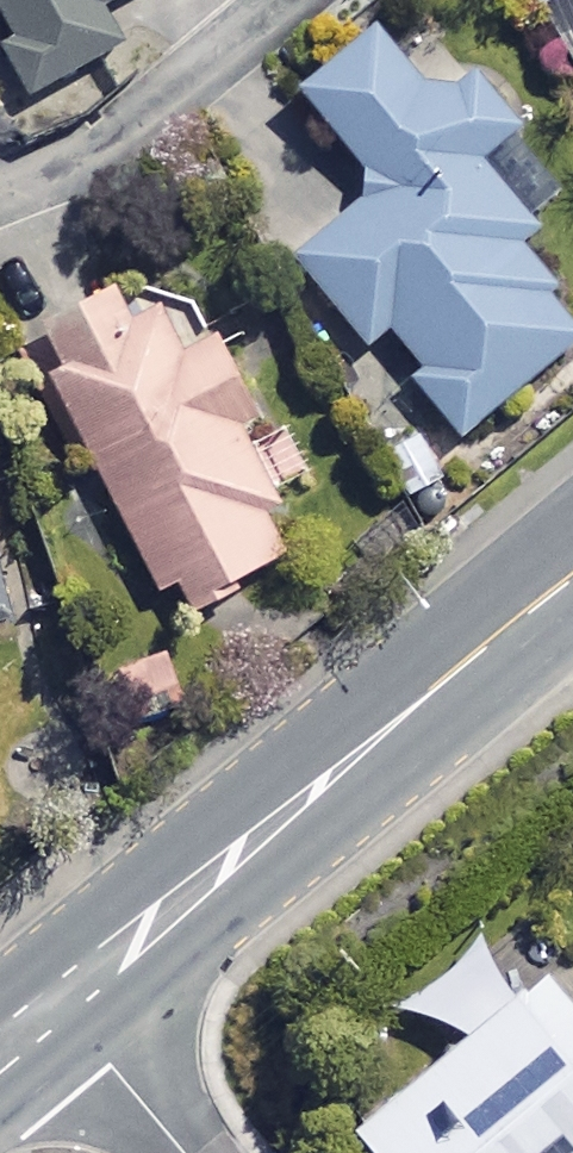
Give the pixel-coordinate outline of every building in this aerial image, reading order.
[(29,86),(112,42),(91,1),(92,0),(0,0),(0,32),(29,86)] [(503,238),(562,190),(461,64),(426,92),(371,24),(294,86),(373,184),(288,252),(361,342),(385,323),(418,364),(406,373),(453,431),(572,334),(572,325),(503,238)] [(124,329),(103,288),(19,331),(166,613),(279,554),(251,500),(283,484),(185,297),(124,329)] [(0,570),(0,614),(12,611),(0,570)] [(472,938),(410,990),(449,1035),(343,1124),(368,1152),(572,1152),(572,1007),(543,972),(519,993),(472,938)]
